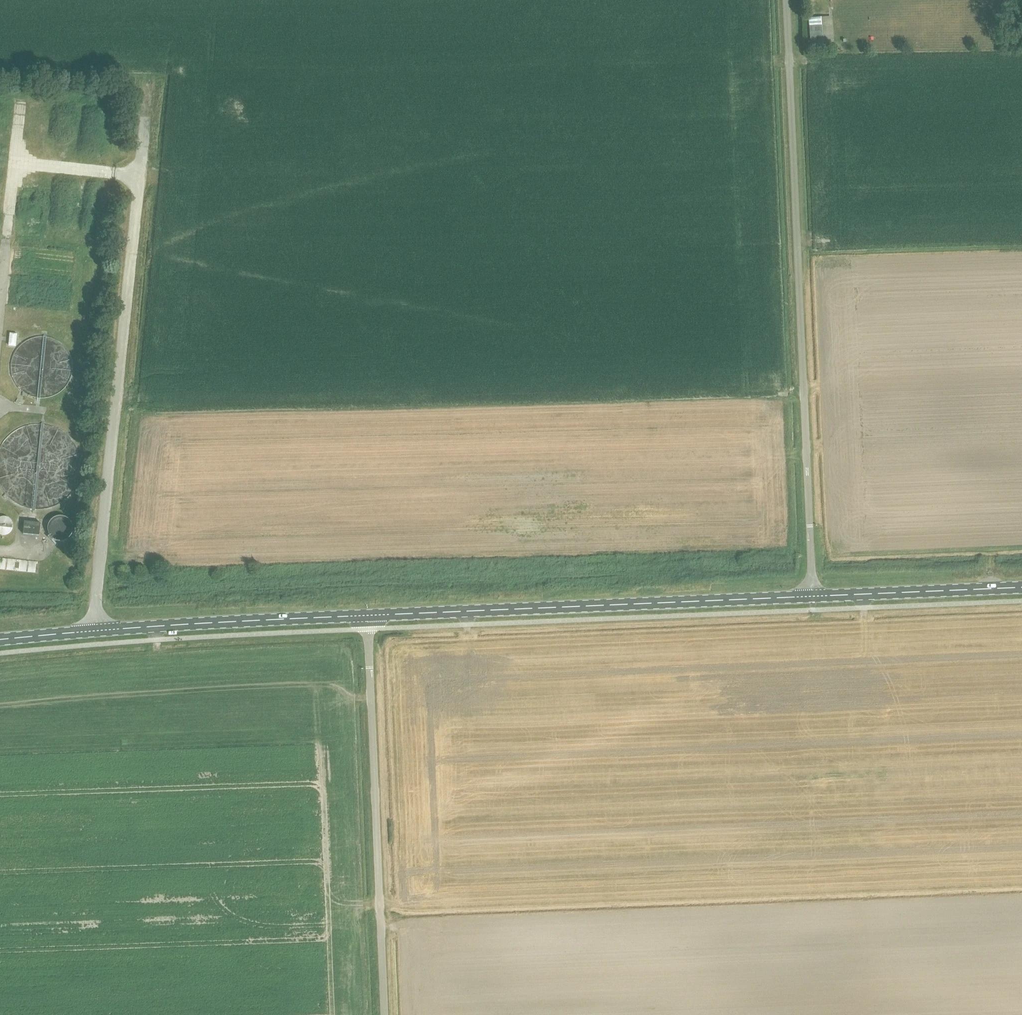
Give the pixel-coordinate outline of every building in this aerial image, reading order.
[(821,17),(809,18),(811,44),(823,43),(821,17)] [(10,333),(8,346),(16,347),(17,334),(10,333)] [(14,528),(13,524),(11,521),(8,519),(5,519),(1,519),(0,520),(0,536),(1,537),(5,537),(8,537),(11,535),(13,532),(14,528)] [(72,533),(73,531),(72,529),(72,526),(71,524),(69,523),(68,521),(66,520),(63,519),(61,519),(59,519),(56,520),(54,521),(53,522),(51,524),(50,526),(49,528),(49,531),(49,533),(50,535),(51,537),(52,539),(54,541),(56,542),(59,542),(61,543),(63,542),(66,542),(68,541),(69,539),(71,537),(72,535),(72,533)] [(25,522),(23,534),(40,536),(41,523),(36,523),(29,522),(25,522)]
